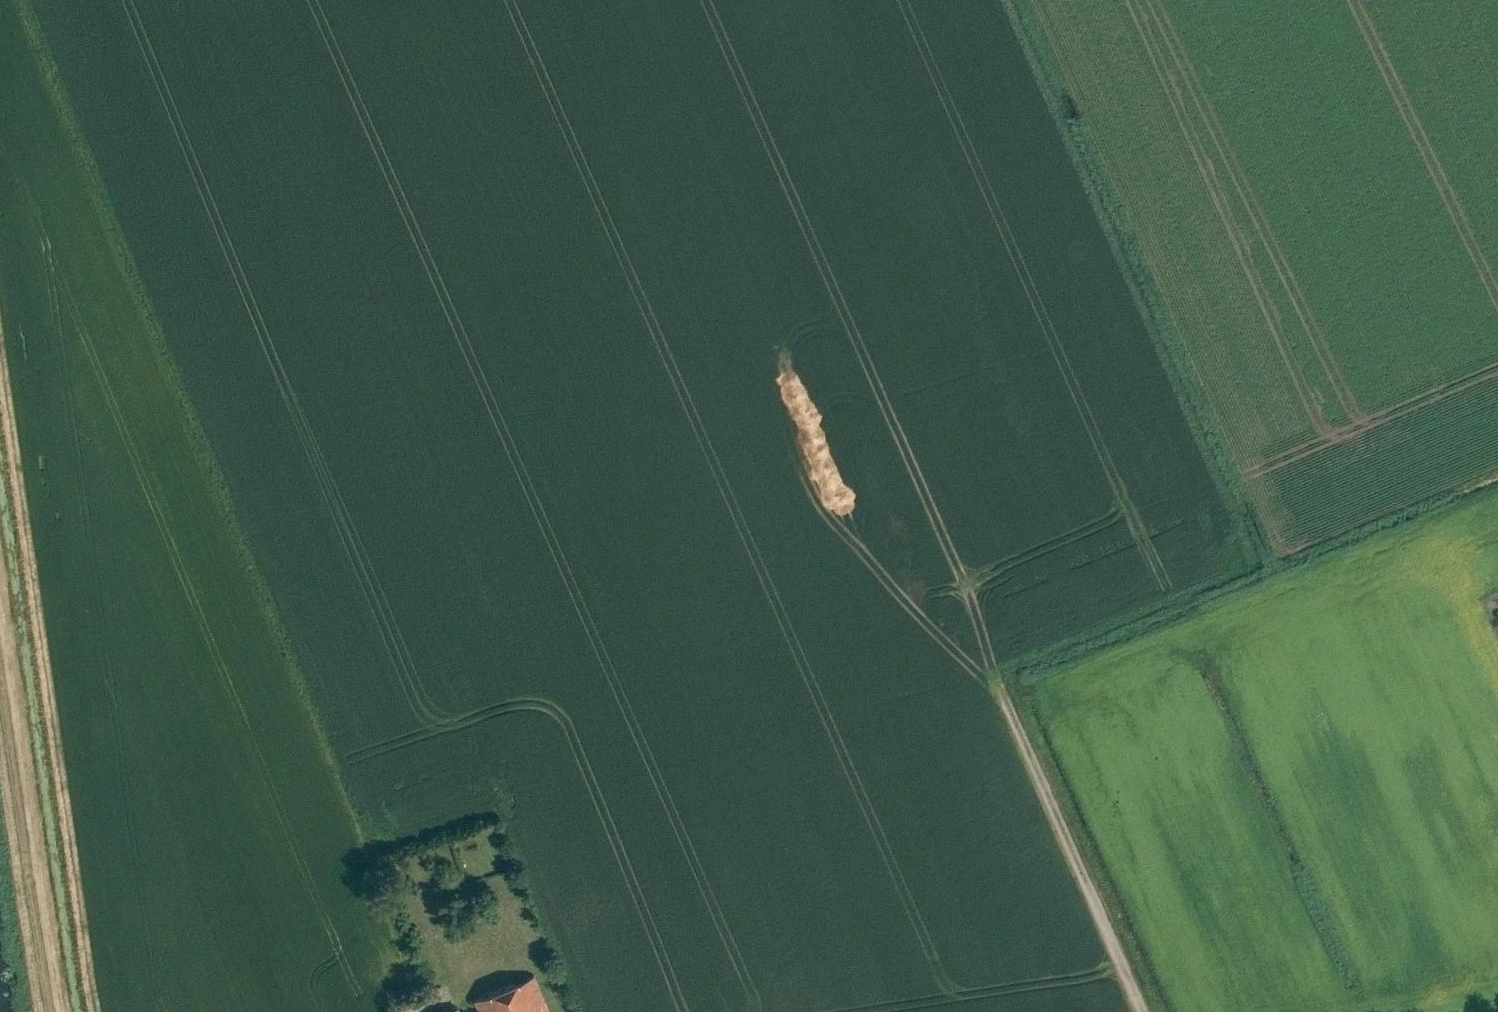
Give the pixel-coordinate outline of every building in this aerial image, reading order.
[(534,976),(472,1002),(477,1011),(550,1011),(534,976)]
